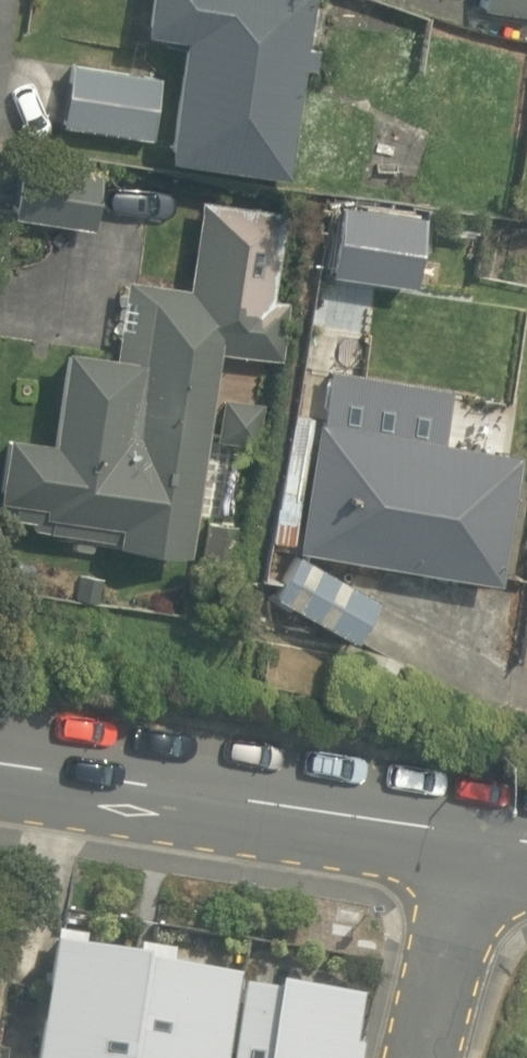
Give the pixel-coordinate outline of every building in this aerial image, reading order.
[(54,72),(47,133),(148,144),(145,166),(272,180),(292,0),(127,0),(123,38),(159,42),(154,83),(54,72)] [(465,15),(526,23),(526,0),(467,0),(465,15)] [(90,189),(8,174),(1,216),(83,230),(90,189)] [(408,207),(310,196),(301,276),(399,287),(408,207)] [(115,277),(105,351),(48,343),(34,446),(0,441),(0,522),(92,535),(90,549),(174,560),(211,290),(115,277)] [(305,423),(283,550),(477,583),(498,456),(305,423)] [(366,593),(270,554),(249,606),(345,645),(366,593)] [(342,989),(22,928),(0,1042),(0,1057),(329,1057),(342,989)]
